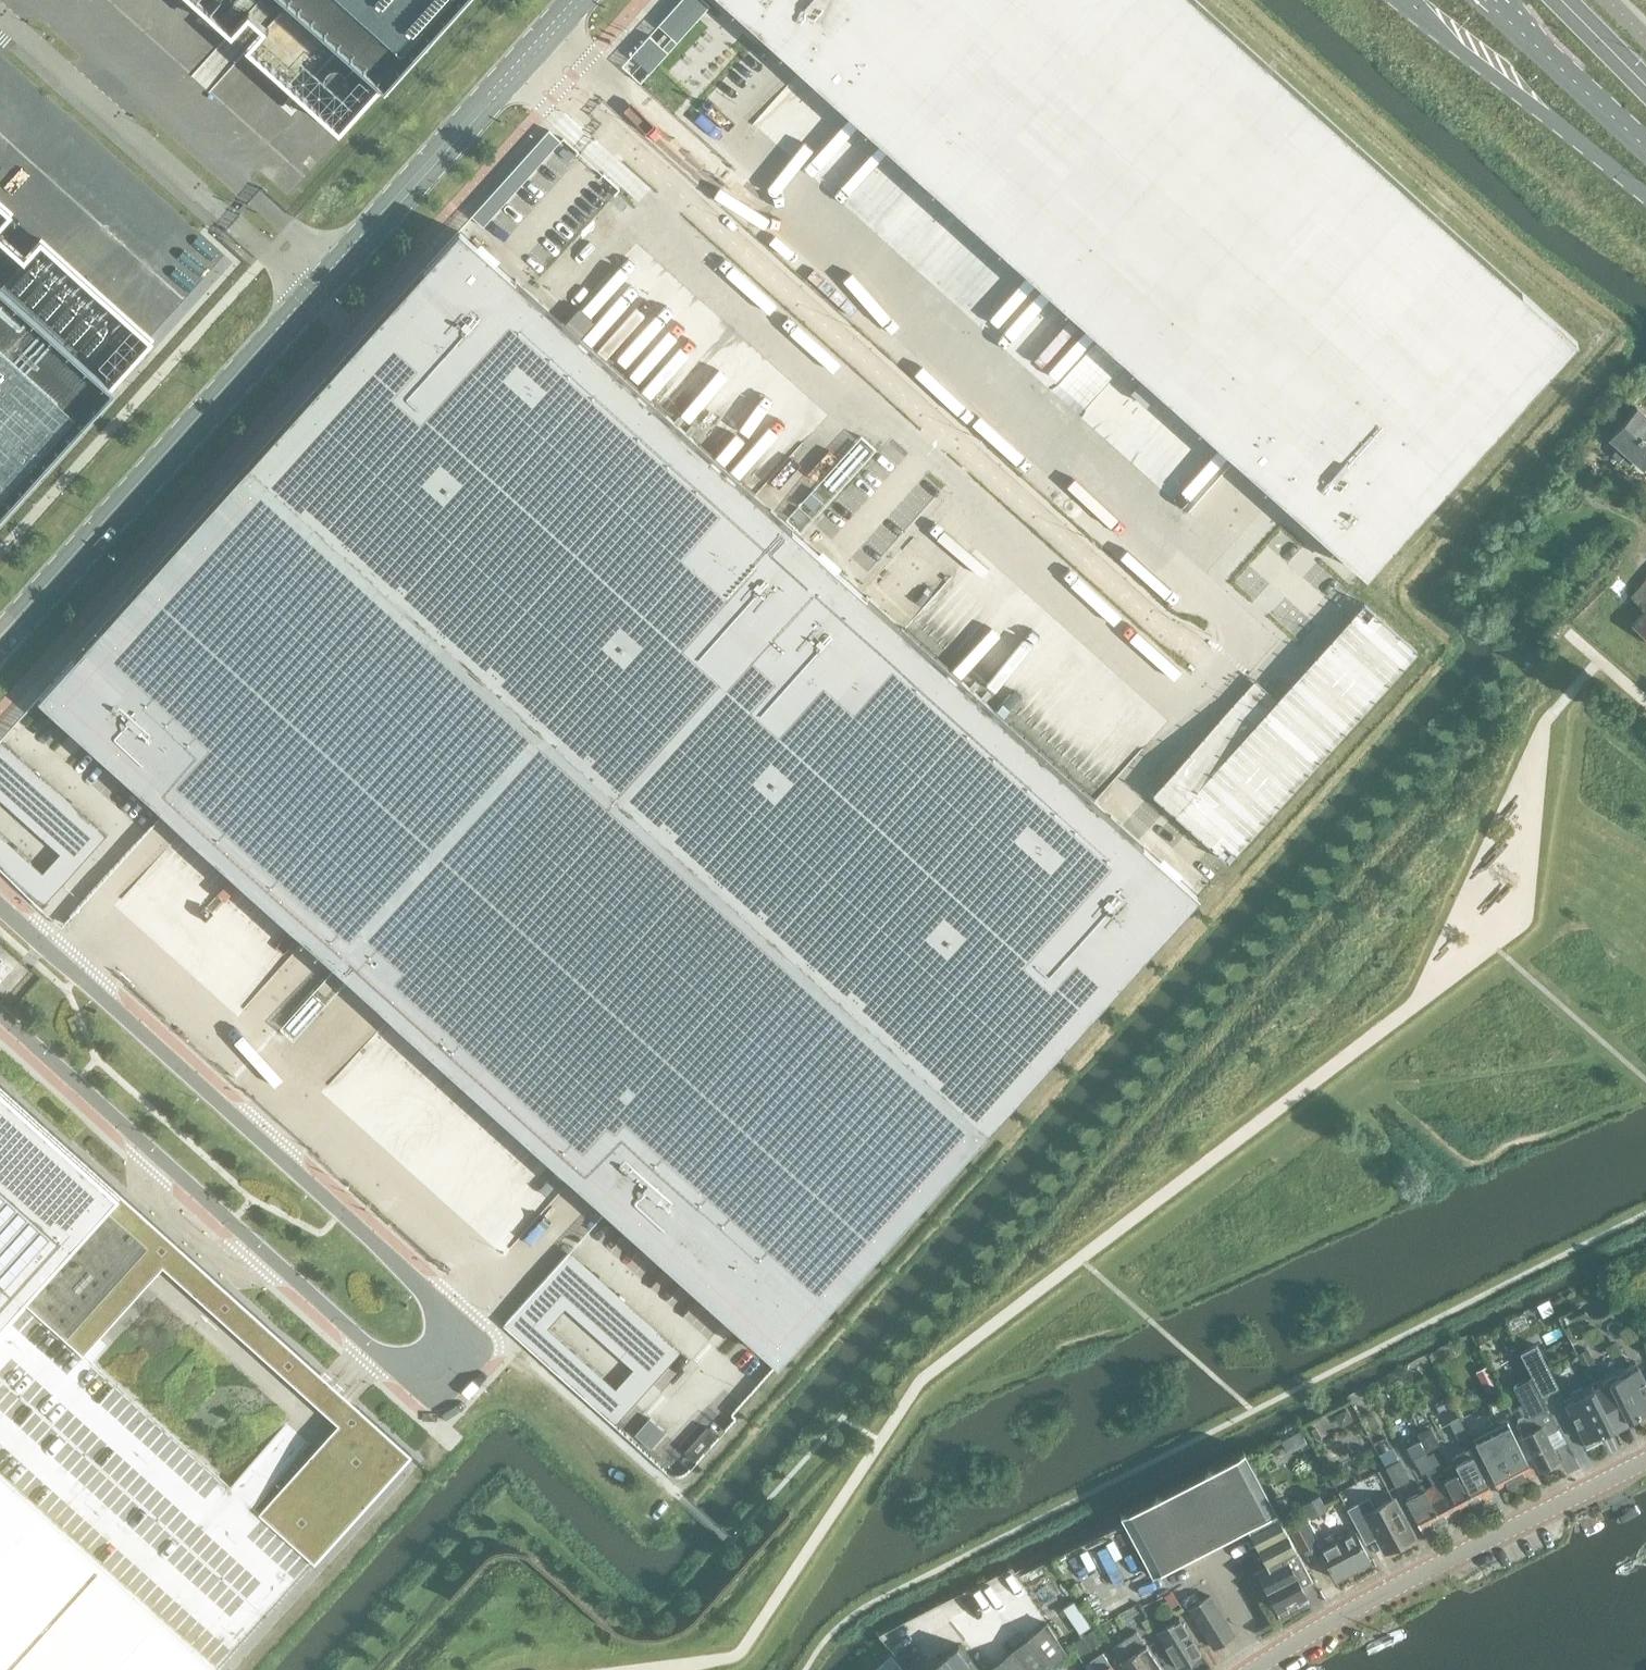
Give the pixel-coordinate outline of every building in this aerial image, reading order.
[(386,86),(463,0),(290,0),(386,86)] [(681,39),(708,0),(679,0),(661,26),(681,39)] [(1197,0),(726,0),(773,42),(772,43),(1295,512),(1296,511),(1366,574),(1400,537),(1401,538),(1577,341),(1197,0)] [(459,231),(250,463),(988,1128),(1198,896),(459,231)] [(114,387),(0,284),(0,513),(114,387)] [(1626,452),(1645,429),(1645,415),(1636,406),(1608,436),(1626,452)] [(1626,452),(1643,468),(1645,464),(1645,429),(1626,452)] [(988,1128),(250,463),(39,696),(778,1361),(988,1128)] [(1280,574),(1281,557),(1256,557),(1255,578),(1272,579),(1272,574),(1280,574)] [(1317,568),(1317,557),(1297,557),(1297,581),(1309,581),(1309,568),(1317,568)] [(1630,598),(1644,611),(1632,625),(1645,638),(1645,580),(1630,598)] [(1258,677),(1157,792),(1233,858),(1419,645),(1367,599),(1281,697),(1258,677)] [(121,1192),(0,1084),(0,1326),(121,1192)] [(505,1320),(617,1421),(684,1347),(572,1246),(505,1320)] [(1536,1343),(1520,1351),(1533,1376),(1542,1394),(1558,1386),(1536,1343)] [(1599,1379),(1621,1423),(1627,1419),(1627,1420),(1643,1413),(1645,1418),(1645,1382),(1636,1361),(1599,1379)] [(1513,1386),(1529,1417),(1528,1417),(1523,1414),(1518,1417),(1516,1423),(1516,1424),(1539,1470),(1561,1460),(1548,1434),(1558,1428),(1542,1394),(1533,1376),(1513,1386)] [(1599,1379),(1563,1398),(1587,1447),(1603,1440),(1600,1434),(1615,1427),(1614,1427),(1621,1423),(1599,1379)] [(1467,1404),(1455,1410),(1460,1419),(1469,1437),(1481,1432),(1471,1413),(1467,1404)] [(637,1430),(653,1445),(668,1428),(652,1413),(637,1430)] [(1506,1420),(1473,1437),(1500,1490),(1533,1473),(1506,1420)] [(706,1426),(684,1450),(694,1460),(716,1435),(706,1426)] [(1448,1476),(1442,1479),(1435,1467),(1446,1461),(1439,1448),(1432,1452),(1430,1448),(1424,1451),(1456,1513),(1473,1504),(1452,1464),(1444,1467),(1448,1476)] [(1449,1458),(1452,1463),(1452,1464),(1473,1504),(1490,1495),(1475,1463),(1474,1463),(1467,1449),(1449,1458)] [(1433,1484),(1423,1489),(1440,1521),(1456,1513),(1424,1451),(1420,1453),(1423,1457),(1415,1460),(1422,1473),(1426,1471),(1433,1484)] [(1250,1526),(1272,1515),(1239,1453),(1121,1516),(1125,1525),(1153,1578),(1250,1526)] [(1397,1487),(1410,1480),(1399,1460),(1386,1467),(1397,1487)] [(218,1669),(0,1473),(0,1669),(218,1669)] [(1423,1530),(1440,1521),(1423,1489),(1406,1498),(1423,1530)] [(1414,1536),(1393,1498),(1375,1507),(1369,1496),(1347,1508),(1350,1514),(1361,1534),(1373,1528),(1385,1551),(1388,1550),(1392,1551),(1399,1548),(1400,1543),(1414,1536)] [(1250,1526),(1270,1565),(1254,1574),(1258,1587),(1265,1583),(1278,1609),(1306,1594),(1302,1586),(1313,1580),(1277,1512),(1272,1515),(1250,1526)] [(1302,1550),(1316,1542),(1301,1513),(1286,1521),(1302,1550)] [(1325,1536),(1328,1541),(1318,1547),(1336,1578),(1369,1560),(1357,1536),(1360,1534),(1350,1514),(1345,1516),(1352,1529),(1338,1536),(1335,1531),(1325,1536)] [(1210,1595),(1188,1608),(1214,1648),(1235,1635),(1210,1595)] [(1080,1629),(1090,1623),(1077,1598),(1066,1604),(1080,1629)] [(1178,1668),(1202,1654),(1179,1617),(1156,1632),(1178,1668)] [(1047,1622),(988,1669),(1048,1669),(1068,1654),(1047,1622)] [(1113,1647),(1122,1661),(1121,1661),(1128,1669),(1158,1669),(1162,1667),(1147,1643),(1146,1643),(1137,1630),(1113,1647)] [(925,1669),(978,1669),(958,1644),(925,1669)] [(1097,1669),(1115,1669),(1111,1664),(1103,1652),(1090,1660),(1097,1669)] [(891,1657),(877,1669),(903,1669),(891,1657)]
